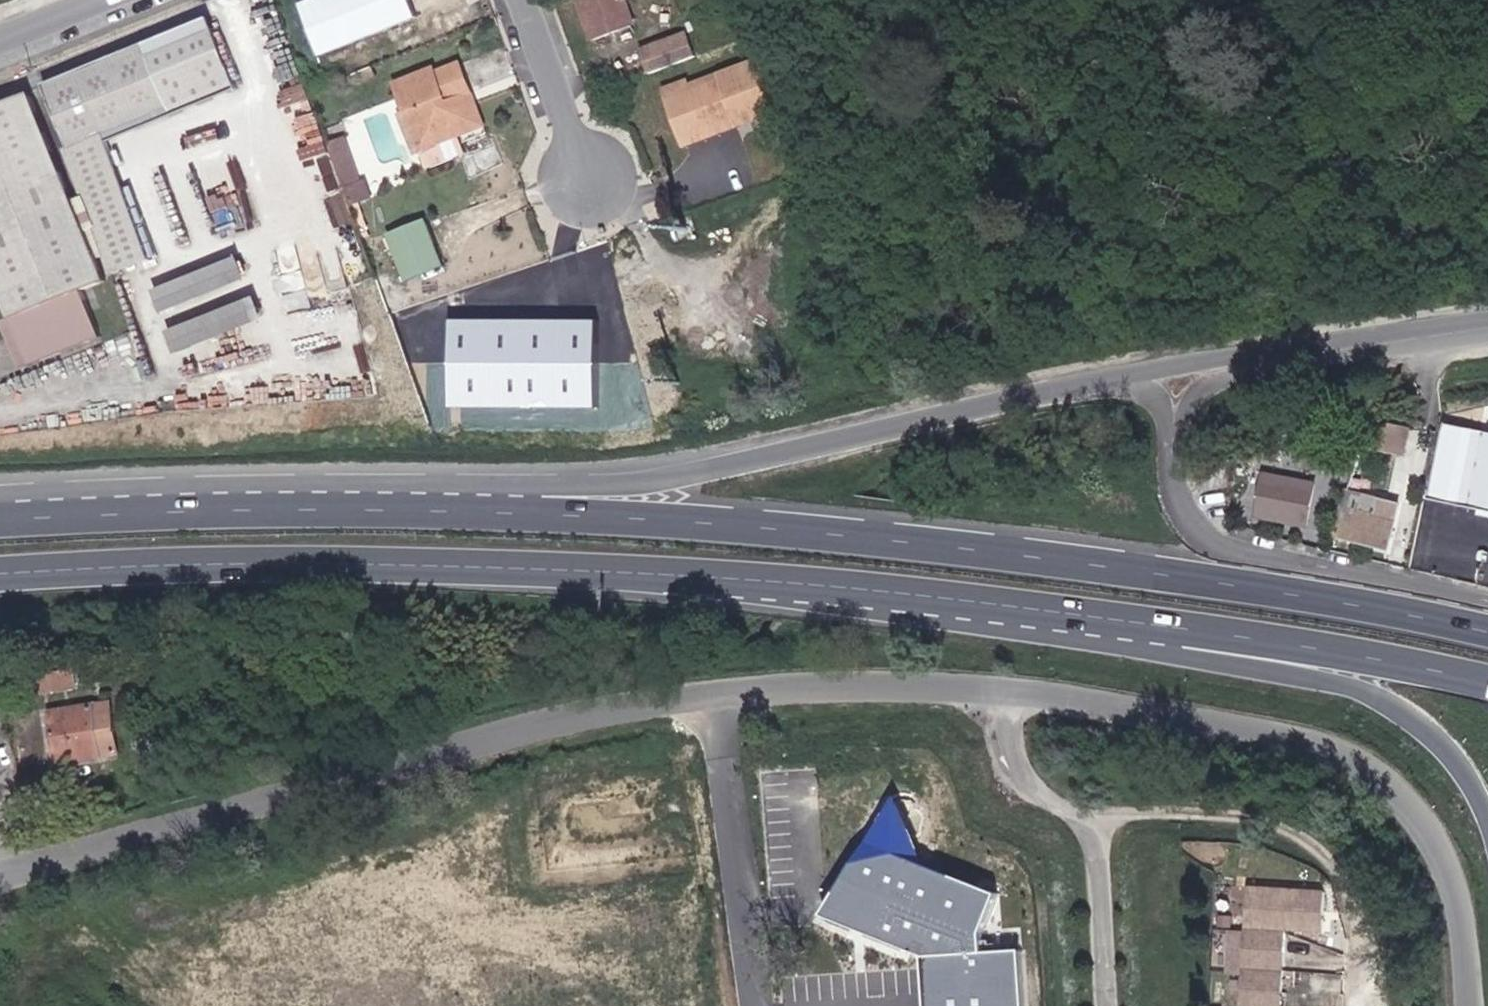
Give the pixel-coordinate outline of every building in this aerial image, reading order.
[(303,6),(326,61),(430,19),(421,0),(319,0),(303,6)] [(598,43),(644,29),(635,2),(640,0),(582,0),(598,43)] [(220,34),(157,58),(178,107),(182,115),(244,91),(220,34)] [(694,34),(646,50),(655,76),(703,59),(694,34)] [(153,48),(54,88),(80,148),(178,107),(157,58),(153,48)] [(692,81),(669,90),(695,150),(782,114),(766,59),(695,85),(692,81)] [(467,60),(402,83),(428,152),(494,128),(467,60)] [(307,80),(278,88),(286,118),(315,110),(307,80)] [(0,109),(0,275),(21,321),(13,324),(30,369),(111,339),(94,294),(116,283),(38,95),(0,109)] [(334,144),(358,209),(380,199),(373,182),(368,184),(352,137),(334,144)] [(202,174),(218,229),(248,220),(231,166),(202,174)] [(407,282),(447,268),(429,216),(389,230),(407,282)] [(247,259),(162,290),(171,314),(255,281),(247,259)] [(177,352),(258,322),(249,298),(168,329),(177,352)] [(594,319),(446,317),(445,406),(594,409),(594,319)] [(1376,421),(1369,448),(1402,457),(1408,429),(1376,421)] [(1453,426),(1435,498),(1487,511),(1487,432),(1453,426)] [(1324,482),(1271,476),(1261,522),(1320,527),(1324,482)] [(1398,502),(1346,488),(1333,539),(1385,553),(1398,502)] [(34,677),(38,695),(85,687),(80,669),(34,677)] [(120,699),(56,708),(66,765),(122,758),(120,699)] [(814,914),(918,957),(921,1005),(1018,1005),(1014,950),(975,951),(973,934),(990,894),(919,865),(891,796),(814,914)] [(1255,887),(1252,931),(1235,929),(1232,975),(1249,976),(1247,1005),(1292,1005),(1297,932),(1336,935),(1339,893),(1255,887)]
